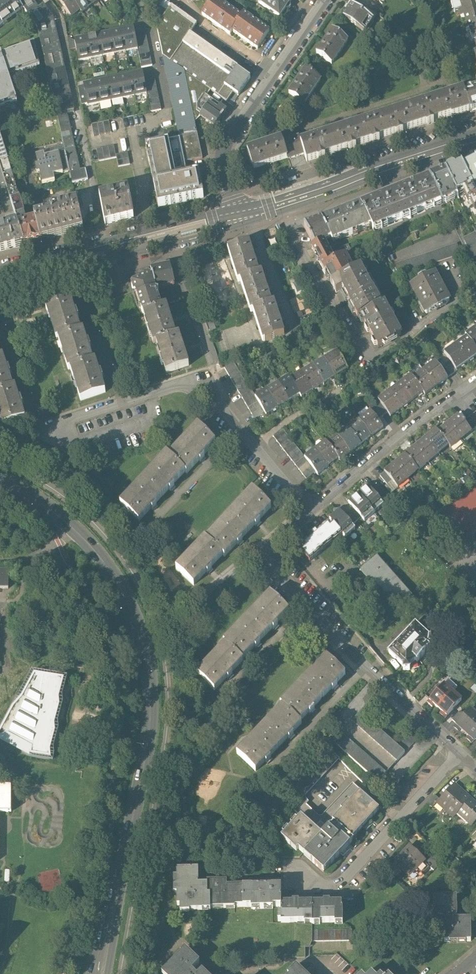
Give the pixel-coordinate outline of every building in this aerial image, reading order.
[(23,9),(24,9),(17,0),(0,0),(0,25),(23,9)] [(74,147),(66,111),(74,109),(53,19),(43,5),(38,9),(32,0),(17,0),(24,9),(37,28),(65,149),(74,147)] [(84,16),(72,0),(64,0),(60,3),(75,22),(84,16)] [(84,16),(93,9),(86,0),(72,0),(84,16)] [(93,9),(102,3),(100,0),(86,0),(93,9)] [(210,91),(226,102),(233,93),(224,87),(229,78),(236,68),(202,44),(189,35),(197,24),(162,0),(153,0),(151,4),(163,59),(210,91)] [(232,31),(241,17),(217,0),(213,0),(202,15),(216,25),(230,34),(232,31)] [(259,5),(272,14),(280,19),(286,10),(287,10),(288,10),(289,10),(290,9),(291,7),(291,6),(290,5),(290,4),(291,3),(286,0),(262,0),(259,5)] [(460,18),(464,18),(469,36),(471,36),(475,34),(475,0),(455,0),(460,18)] [(348,10),(343,18),(366,34),(376,21),(352,5),(348,10)] [(243,14),(241,17),(232,31),(245,40),(258,49),(270,32),(243,14)] [(323,41),(315,53),(332,66),(349,43),(332,30),(323,41)] [(123,34),(127,54),(140,51),(138,40),(136,31),(129,32),(123,34)] [(127,54),(123,34),(116,35),(110,36),(114,56),(127,54)] [(114,56),(110,36),(101,38),(97,39),(101,59),(114,56)] [(138,40),(140,51),(144,69),(153,67),(147,38),(138,40)] [(101,59),(97,39),(93,39),(84,41),(88,61),(101,59)] [(88,61),(84,41),(78,42),(71,44),(75,64),(88,61)] [(0,54),(0,83),(0,108),(17,102),(9,76),(40,66),(34,43),(0,54)] [(185,162),(202,158),(199,143),(195,122),(199,118),(215,129),(227,112),(219,106),(206,97),(210,91),(163,59),(180,138),(185,162)] [(236,68),(229,78),(224,87),(233,93),(237,96),(250,78),(236,68)] [(296,80),(287,92),(305,105),(322,81),(304,69),(296,80)] [(132,77),(136,97),(148,95),(146,85),(144,74),(138,76),(132,77)] [(136,97),(132,77),(125,78),(119,79),(123,100),(136,97)] [(123,100),(119,79),(114,80),(107,82),(111,102),(123,100)] [(111,102),(107,82),(100,83),(94,84),(98,105),(111,102)] [(146,85),(148,95),(152,113),(161,111),(156,83),(146,85)] [(98,105),(94,84),(87,86),(82,87),(86,107),(98,105)] [(465,93),(471,112),(475,110),(475,89),(465,93)] [(464,90),(436,98),(443,121),(454,117),(471,112),(465,93),(464,90)] [(436,98),(403,109),(410,131),(424,127),(443,121),(436,98)] [(403,109),(375,118),(382,140),(393,136),(410,131),(403,109)] [(375,118),(347,127),(354,148),(368,144),(382,140),(375,118)] [(109,122),(91,126),(93,138),(111,135),(109,122)] [(347,127),(320,136),(327,156),(342,152),(354,148),(347,127)] [(299,136),(283,141),(288,158),(289,160),(295,158),(305,155),(301,142),(299,136)] [(314,160),(327,156),(320,136),(301,142),(305,155),(307,162),(314,160)] [(2,174),(10,171),(0,138),(0,167),(2,174)] [(146,146),(154,184),(159,207),(203,197),(199,175),(188,177),(188,173),(185,162),(180,138),(146,146)] [(265,143),(247,149),(253,170),(269,165),(271,164),(273,163),(287,159),(288,158),(283,141),(282,138),(265,143)] [(114,146),(96,150),(99,163),(117,159),(114,146)] [(79,170),(74,147),(65,149),(65,151),(70,170),(72,182),(88,178),(85,168),(79,170)] [(44,153),(36,155),(38,164),(35,164),(37,171),(40,171),(42,182),(55,179),(53,174),(63,172),(70,170),(65,151),(45,156),(44,153)] [(462,166),(475,195),(475,162),(475,160),(469,163),(469,162),(462,166)] [(445,171),(456,194),(463,191),(468,201),(471,201),(475,209),(475,208),(475,195),(462,166),(461,165),(454,168),(454,167),(449,169),(445,171)] [(440,173),(430,177),(442,201),(442,202),(457,195),(456,194),(445,171),(440,173)] [(417,182),(407,186),(417,211),(438,203),(442,201),(430,177),(426,179),(417,182)] [(374,228),(417,211),(407,186),(402,188),(378,198),(361,204),(372,225),(374,228)] [(128,191),(100,197),(105,224),(134,218),(128,191)] [(11,201),(16,219),(24,217),(25,217),(19,198),(11,201)] [(48,209),(49,212),(41,214),(38,215),(35,216),(36,220),(41,239),(44,238),(47,237),(51,236),(82,229),(83,229),(77,202),(48,209)] [(361,204),(322,220),(331,238),(332,240),(372,225),(361,204)] [(26,222),(18,224),(24,243),(27,242),(41,239),(36,220),(26,222)] [(305,226),(315,246),(322,242),(331,238),(322,220),(314,223),(305,226)] [(18,224),(17,223),(0,227),(0,249),(7,247),(24,243),(18,224)] [(467,252),(463,240),(399,262),(405,272),(467,252)] [(249,241),(228,248),(238,280),(240,279),(259,273),(254,257),(249,241)] [(331,283),(353,271),(346,257),(334,263),(322,242),(315,246),(312,247),(323,268),(331,283)] [(151,269),(153,276),(156,289),(175,284),(170,265),(151,269)] [(344,291),(350,302),(373,290),(360,267),(353,271),(331,283),(336,292),(342,289),(344,291)] [(263,271),(259,273),(240,279),(250,310),(253,309),(274,302),(269,287),(263,271)] [(434,272),(411,285),(426,313),(449,300),(441,286),(434,272)] [(143,313),(144,313),(162,307),(158,295),(158,293),(159,292),(156,291),(156,289),(153,276),(151,277),(150,274),(148,273),(146,274),(145,276),(141,277),(140,280),(133,282),(131,284),(133,290),(134,292),(136,291),(143,313)] [(380,304),(373,290),(350,302),(356,315),(358,317),(361,315),(366,324),(388,311),(384,302),(380,304)] [(71,300),(46,308),(55,339),(58,338),(81,331),(76,315),(71,300)] [(280,318),(274,302),(253,309),(263,341),(276,337),(285,334),(280,318)] [(166,306),(162,307),(144,313),(154,344),(157,343),(176,336),(172,322),(166,306)] [(378,346),(401,334),(394,321),(388,311),(366,324),(378,346)] [(465,335),(467,337),(475,350),(475,327),(465,335)] [(84,330),(81,331),(58,338),(69,370),(71,370),(94,362),(89,346),(84,330)] [(179,335),(176,336),(157,343),(167,373),(190,365),(186,351),(179,335)] [(456,344),(468,361),(475,356),(475,350),(467,337),(456,344)] [(456,369),(468,361),(456,344),(444,352),(450,361),(456,369)] [(337,352),(324,360),(335,378),(348,370),(337,352)] [(0,356),(0,357),(0,392),(13,388),(9,374),(3,356),(0,356)] [(324,384),(335,378),(324,360),(313,366),(324,384)] [(450,361),(440,368),(447,378),(457,371),(456,369),(450,361)] [(96,362),(94,362),(71,370),(81,401),(106,393),(101,377),(96,362)] [(235,362),(224,368),(254,419),(265,413),(256,397),(235,362)] [(435,362),(423,371),(436,387),(447,379),(447,378),(440,368),(435,362)] [(313,366),(302,373),(313,391),(324,384),(313,366)] [(426,395),(436,387),(423,371),(413,378),(424,393),(426,395)] [(301,398),(313,391),(302,373),(291,380),(300,395),(301,398)] [(412,376),(401,384),(413,401),(424,393),(413,378),(412,376)] [(289,377),(278,384),(289,402),(300,395),(291,380),(289,377)] [(278,384),(267,390),(278,408),(289,402),(278,384)] [(402,409),(413,401),(401,384),(390,392),(402,409)] [(13,388),(0,392),(0,426),(25,418),(21,404),(15,387),(13,388)] [(266,415),(278,408),(267,390),(256,397),(265,413),(266,415)] [(390,417),(402,409),(390,392),(378,400),(381,403),(388,414),(390,417)] [(381,403),(369,412),(377,421),(388,414),(381,403)] [(369,412),(358,420),(371,437),(382,428),(377,421),(369,412)] [(463,422),(471,431),(475,427),(475,412),(463,422)] [(458,416),(448,424),(461,440),(472,432),(471,431),(463,422),(458,416)] [(360,445),(371,437),(358,420),(347,429),(360,445)] [(451,449),(461,440),(448,424),(438,432),(449,446),(451,449)] [(198,426),(169,456),(184,471),(186,473),(215,443),(198,426)] [(281,429),(272,437),(306,480),(316,472),(304,458),(281,429)] [(347,429),(337,437),(350,453),(360,445),(347,429)] [(436,430),(426,438),(439,455),(449,446),(438,432),(436,430)] [(340,461),(350,453),(337,437),(327,445),(338,458),(340,461)] [(429,463),(439,455),(426,438),(416,447),(429,463)] [(325,442),(315,450),(328,467),(338,458),(327,445),(325,442)] [(419,471),(429,463),(416,447),(405,455),(419,471)] [(318,475),(328,467),(315,450),(304,458),(316,472),(318,475)] [(167,454),(144,479),(161,495),(184,471),(169,456),(167,454)] [(405,455),(395,464),(408,480),(419,471),(405,455)] [(398,488),(408,480),(395,464),(384,472),(392,481),(398,488)] [(138,519),(161,495),(144,479),(121,503),(138,519)] [(393,492),(398,488),(392,481),(387,485),(393,492)] [(368,486),(357,494),(374,514),(385,505),(368,486)] [(253,491),(230,515),(248,532),(271,508),(253,491)] [(364,523),(374,514),(357,494),(347,503),(353,509),(362,520),(364,523)] [(353,509),(345,516),(354,526),(362,520),(353,509)] [(332,526),(340,534),(343,539),(356,529),(354,526),(345,516),(341,510),(329,521),(332,526)] [(225,556),(248,532),(230,515),(207,540),(223,554),(225,556)] [(316,555),(336,537),(340,534),(332,526),(328,529),(325,526),(317,533),(315,531),(312,534),(308,537),(310,538),(301,546),(305,552),(301,556),(307,564),(317,556),(316,555)] [(194,585),(223,554),(207,540),(205,538),(176,568),(194,585)] [(412,596),(377,555),(365,565),(361,569),(395,611),(401,606),(411,597),(412,596)] [(8,588),(8,569),(0,568),(0,587),(8,588)] [(271,592),(247,616),(265,634),(289,610),(271,592)] [(427,616),(411,597),(401,606),(417,624),(427,616)] [(242,658),(265,634),(247,616),(224,641),(226,643),(242,658)] [(415,625),(388,652),(407,672),(435,644),(415,625)] [(243,660),(242,658),(226,643),(197,673),(214,690),(243,660)] [(327,657),(304,680),(321,697),(344,674),(327,657)] [(0,732),(0,741),(14,748),(30,755),(51,759),(65,679),(34,674),(0,732)] [(298,720),(321,697),(304,680),(281,703),(284,706),(298,720)] [(432,705),(436,709),(451,693),(444,685),(428,702),(432,705)] [(462,702),(451,693),(436,709),(442,715),(447,719),(462,702)] [(372,696),(351,718),(396,761),(418,738),(408,729),(395,743),(368,717),(380,704),(372,696)] [(284,706),(260,730),(278,748),(302,724),(298,720),(284,706)] [(462,735),(475,721),(475,716),(471,711),(454,727),(457,731),(462,735)] [(462,735),(466,739),(472,745),(475,740),(475,721),(462,735)] [(378,781),(386,772),(341,729),(333,738),(378,781)] [(255,771),(278,748),(260,730),(237,754),(255,771)] [(440,799),(436,803),(453,818),(458,813),(471,799),(454,783),(440,799)] [(11,812),(11,787),(0,787),(0,813),(11,812)] [(349,791),(355,797),(359,793),(353,787),(349,791)] [(379,811),(359,793),(355,797),(350,803),(348,801),(344,806),(340,810),(342,811),(331,822),(333,824),(351,840),(364,826),(379,811)] [(432,807),(436,803),(440,799),(435,794),(427,803),(432,807)] [(471,799),(458,813),(472,826),(475,821),(475,804),(471,799)] [(295,852),(297,850),(314,830),(307,823),(300,816),(280,837),(295,852)] [(321,837),(314,830),(297,850),(322,874),(339,857),(353,842),(351,840),(333,824),(325,833),(321,837)] [(414,850),(408,844),(393,860),(410,876),(423,861),(425,860),(414,850)] [(432,852),(425,860),(423,861),(434,871),(443,862),(432,852)] [(453,863),(457,867),(462,862),(457,858),(453,863)] [(198,869),(177,870),(177,877),(174,877),(174,893),(177,893),(178,905),(180,905),(180,912),(189,912),(189,910),(211,910),(210,908),(210,895),(208,895),(207,884),(198,885),(198,869)] [(207,881),(207,884),(208,895),(210,895),(210,908),(234,909),(235,907),(243,907),(242,886),(227,886),(226,881),(207,881)] [(281,886),(242,886),(243,907),(251,907),(251,909),(273,908),(273,907),(281,906),(281,903),(281,886)] [(456,896),(440,897),(440,898),(432,898),(432,904),(435,904),(435,917),(443,917),(443,920),(438,920),(438,927),(443,927),(443,942),(470,942),(470,919),(457,919),(456,896)] [(293,903),(281,903),(281,906),(281,914),(278,914),(278,921),(281,921),(282,922),(305,922),(305,924),(308,924),(313,924),(313,903),(307,903),(299,903),(299,901),(293,901),(293,903)] [(324,903),(313,903),(313,924),(320,924),(320,922),(335,922),(335,923),(343,923),(342,902),(330,902),(330,901),(324,901),(324,903)] [(352,928),(312,929),(312,940),(352,939),(352,928)] [(162,973),(163,973),(195,973),(194,973),(192,971),(199,963),(186,949),(162,973)] [(297,965),(288,973),(289,973),(306,973),(297,965)]
